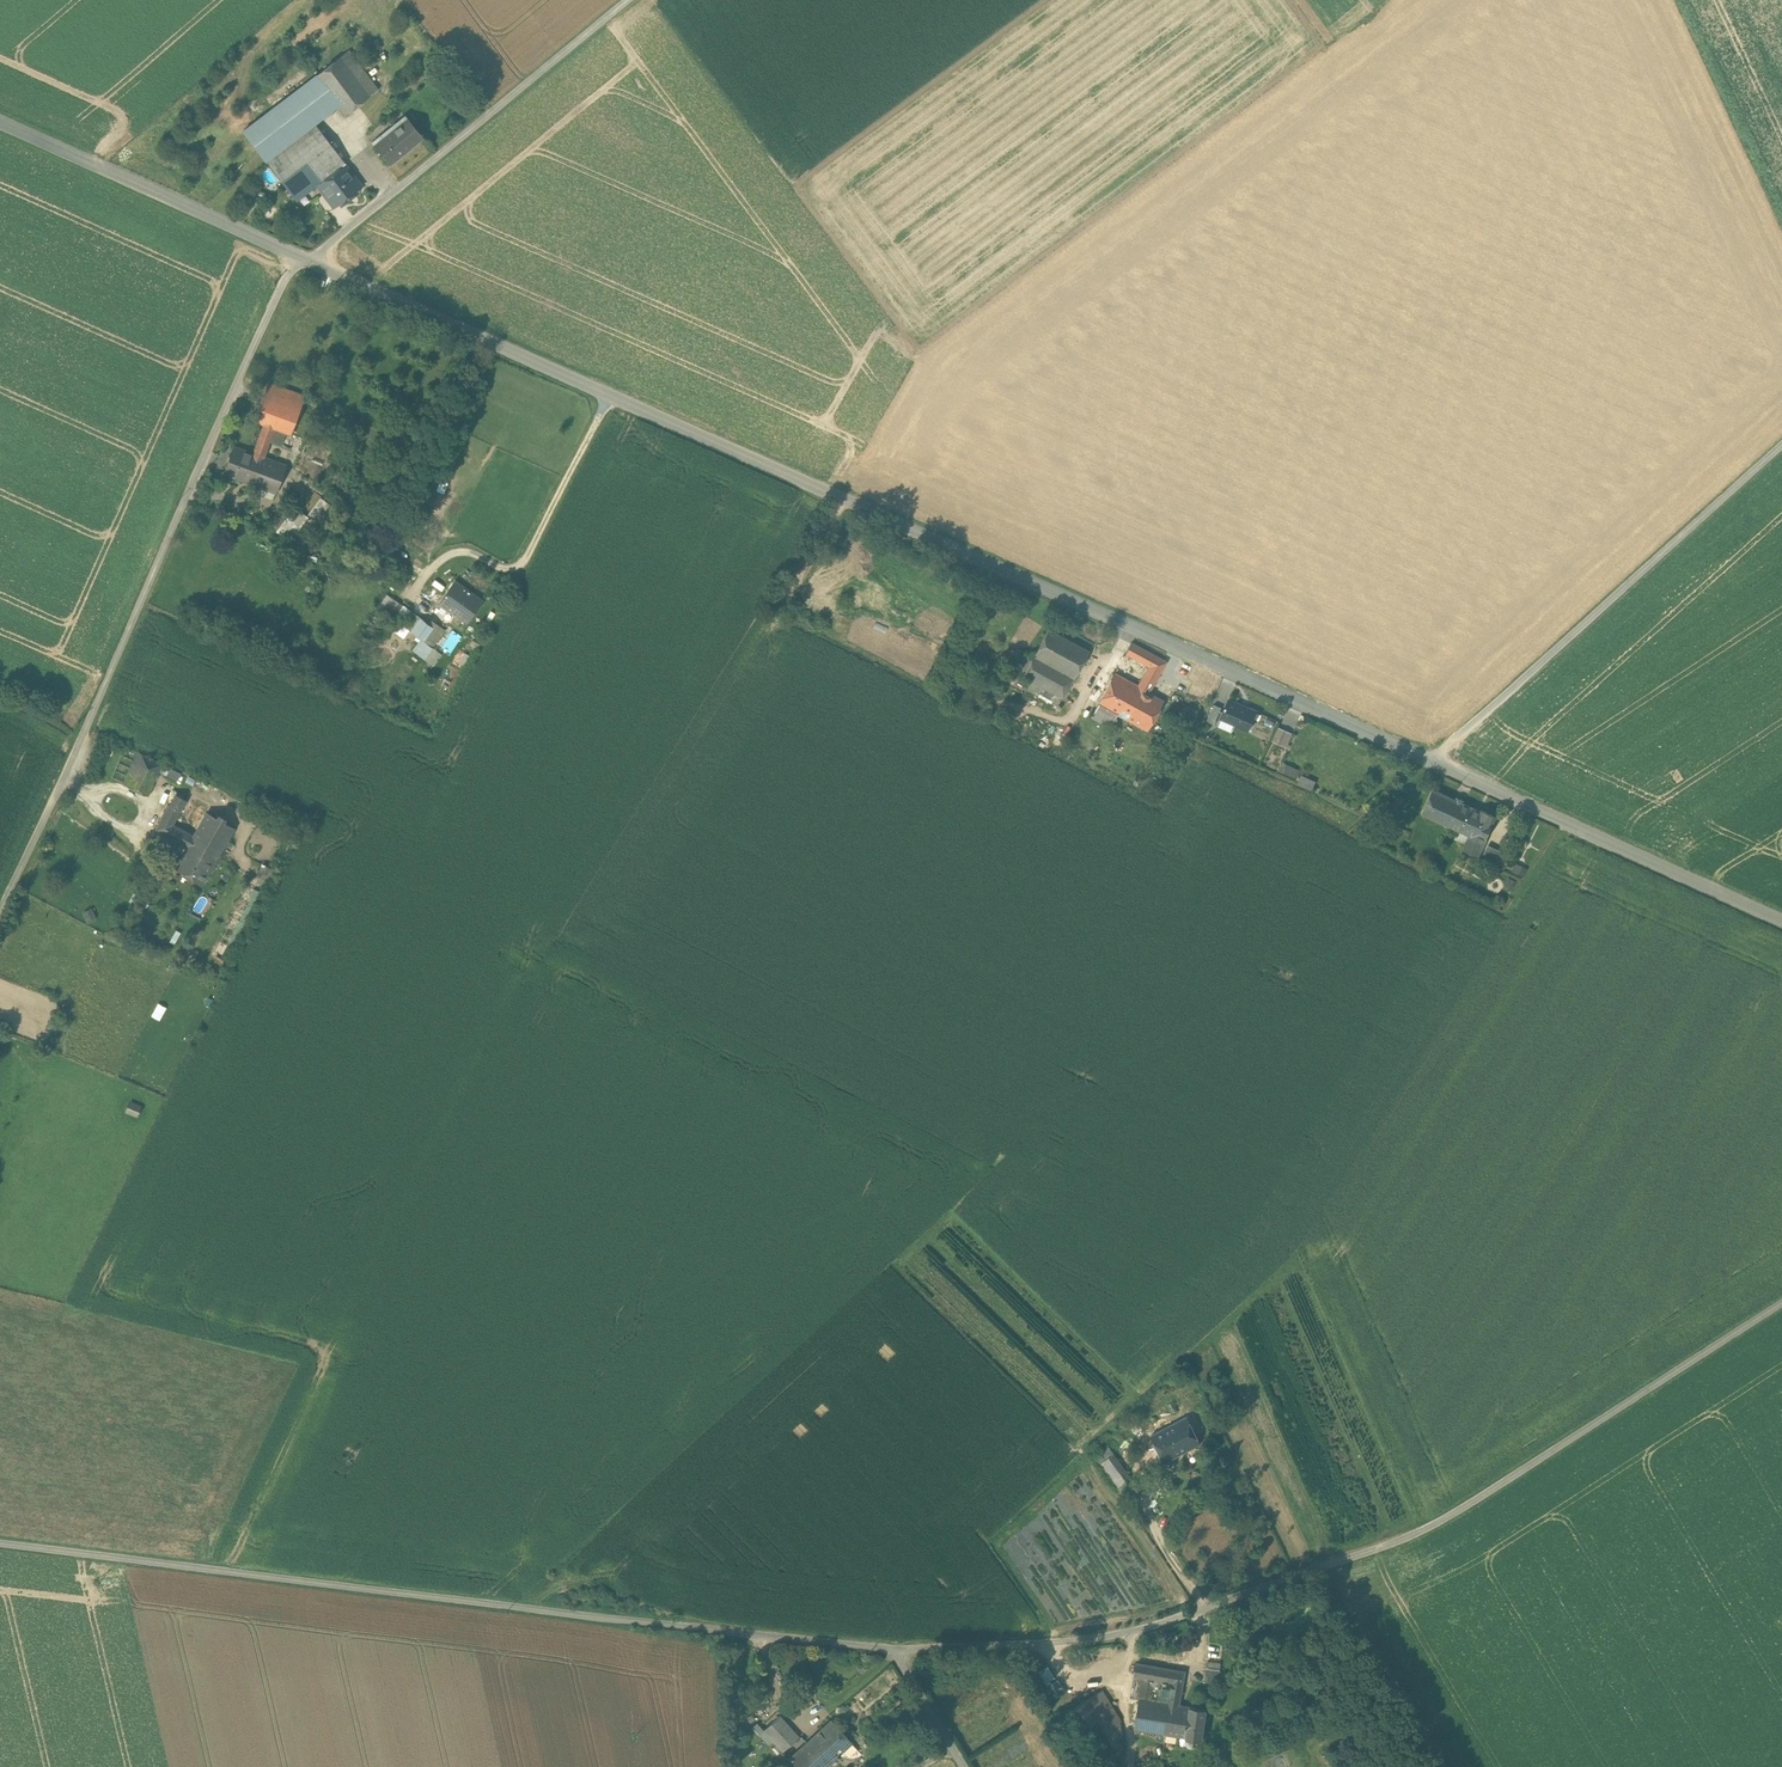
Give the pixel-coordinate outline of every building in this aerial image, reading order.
[(378,89),(349,50),(316,76),(339,107),(345,115),(378,89)] [(339,107),(316,76),(244,130),(267,162),(316,125),(339,107)] [(399,126),(383,139),(384,140),(376,146),(390,163),(422,138),(408,120),(400,127),(399,126)] [(316,125),(267,162),(297,200),(317,185),(318,185),(345,165),(344,164),(345,163),(316,125)] [(345,165),(318,185),(334,207),(361,186),(345,165)] [(305,396),(268,382),(254,420),(264,424),(286,432),(291,434),(305,396)] [(264,424),(253,453),(264,457),(270,440),(281,444),(286,432),(264,424)] [(253,453),(234,446),(225,472),(276,491),(286,465),(264,457),(253,453)] [(321,497),(307,515),(302,522),(319,534),(337,509),(321,497)] [(296,507),(277,531),(289,540),(302,522),(307,515),(296,507)] [(455,580),(438,603),(467,623),(483,600),(455,580)] [(402,605),(398,612),(406,618),(411,611),(402,605)] [(406,618),(401,625),(411,631),(421,618),(411,611),(406,618)] [(431,619),(428,623),(421,618),(411,631),(422,640),(432,647),(445,630),(431,619)] [(1089,651),(1049,629),(1034,656),(1074,678),(1089,651)] [(422,640),(414,651),(425,658),(432,647),(422,640)] [(479,644),(473,640),(469,647),(475,650),(479,644)] [(1166,662),(1131,643),(1125,655),(1150,666),(1144,676),(1155,682),(1166,662)] [(1033,658),(1024,653),(1014,670),(1023,676),(1033,658)] [(1074,678),(1034,656),(1033,658),(1023,676),(1031,680),(1062,697),(1064,698),(1074,678)] [(1138,687),(1114,674),(1098,704),(1119,715),(1127,719),(1143,690),(1138,687)] [(1155,682),(1144,676),(1138,687),(1143,690),(1148,693),(1155,682)] [(1062,697),(1031,680),(1026,689),(1057,705),(1062,697)] [(1148,693),(1143,690),(1127,719),(1147,730),(1163,701),(1148,693)] [(1247,707),(1229,700),(1221,719),(1248,731),(1257,711),(1247,707)] [(1119,715),(1098,704),(1092,716),(1113,727),(1119,715)] [(1214,704),(1207,721),(1215,724),(1222,708),(1214,704)] [(1292,733),(1279,727),(1273,741),(1286,747),(1292,733)] [(162,764),(137,752),(123,783),(148,795),(162,764)] [(1297,779),(1301,770),(1284,762),(1280,771),(1297,779)] [(179,779),(182,772),(171,768),(168,774),(179,779)] [(1314,790),(1318,782),(1303,776),(1300,784),(1314,790)] [(1481,811),(1463,803),(1464,801),(1457,798),(1456,800),(1433,790),(1422,813),(1459,830),(1459,831),(1470,835),(1466,844),(1463,849),(1479,856),(1487,839),(1493,825),(1492,825),(1496,816),(1482,810),(1481,811)] [(176,795),(156,829),(187,846),(193,836),(173,824),(186,801),(176,795)] [(234,828),(207,812),(193,836),(187,846),(215,862),(219,856),(227,841),(234,828)] [(1470,835),(1459,831),(1456,839),(1466,844),(1470,835)] [(236,846),(227,841),(219,856),(228,861),(236,846)] [(1504,852),(1488,845),(1482,858),(1498,865),(1504,852)] [(215,862),(187,846),(175,868),(203,884),(215,862)] [(1504,852),(1498,865),(1504,868),(1510,855),(1504,852)] [(1528,870),(1515,863),(1511,871),(1524,877),(1528,870)] [(261,864),(255,884),(265,887),(271,867),(261,864)] [(1516,882),(1508,878),(1504,886),(1511,890),(1516,882)] [(227,959),(259,890),(247,884),(215,953),(227,959)] [(130,1099),(125,1110),(137,1115),(142,1104),(130,1099)] [(1187,1417),(1152,1436),(1165,1462),(1200,1443),(1187,1417)] [(1131,1478),(1110,1447),(1095,1458),(1117,1489),(1131,1478)] [(1131,1478),(1117,1489),(1123,1496),(1137,1486),(1131,1478)] [(1284,1543),(1291,1561),(1300,1558),(1293,1540),(1284,1543)] [(1221,1663),(1208,1661),(1205,1682),(1218,1684),(1221,1663)] [(1185,1672),(1136,1663),(1130,1698),(1174,1704),(1179,1705),(1185,1672)] [(1065,1713),(1097,1765),(1095,1766),(1096,1766),(1118,1766),(1111,1757),(1124,1748),(1118,1739),(1122,1736),(1120,1721),(1101,1690),(1065,1713)] [(1174,1704),(1140,1699),(1135,1729),(1170,1735),(1174,1704)] [(1179,1705),(1174,1704),(1170,1735),(1186,1738),(1191,1707),(1179,1705)] [(1207,1710),(1191,1707),(1186,1738),(1203,1741),(1207,1710)] [(798,1737),(779,1716),(769,1725),(787,1745),(788,1746),(798,1737)] [(790,1759),(797,1766),(825,1766),(840,1753),(841,1755),(843,1756),(845,1755),(846,1754),(848,1757),(857,1749),(851,1743),(852,1743),(832,1721),(790,1759)] [(787,1745),(769,1725),(764,1730),(773,1741),(782,1750),(787,1745)] [(773,1741),(764,1730),(759,1734),(769,1745),(773,1741)]
